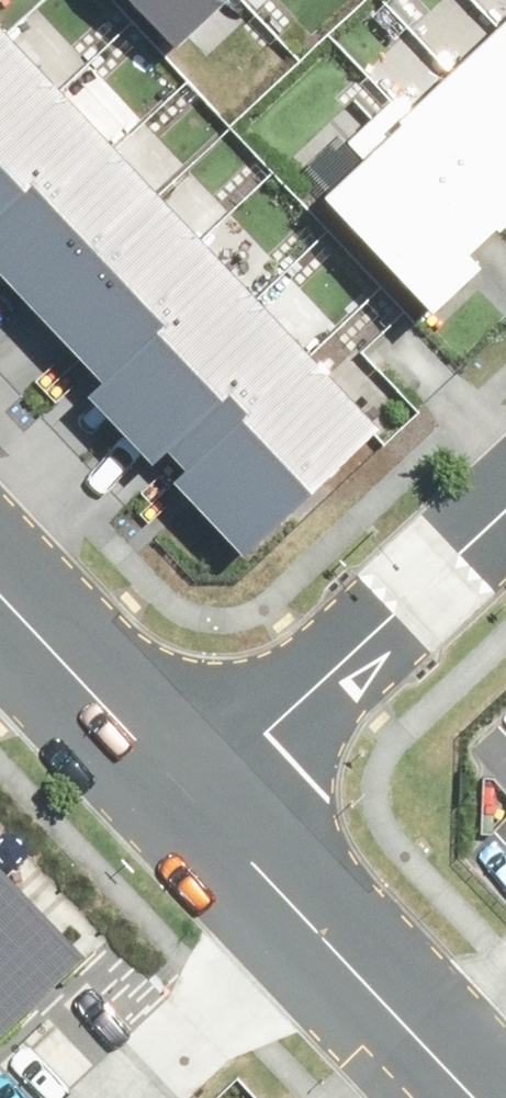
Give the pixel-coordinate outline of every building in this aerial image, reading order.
[(173,33),(210,0),(142,0),(173,33)] [(503,14),(456,57),(505,112),(505,18),(503,14)] [(21,48),(0,25),(0,68),(21,48)] [(0,68),(0,208),(92,122),(21,48),(0,68)] [(456,57),(409,101),(505,206),(505,112),(456,57)] [(409,101),(326,176),(436,294),(482,251),(472,240),(505,210),(505,206),(409,101)] [(0,208),(0,271),(24,297),(148,182),(92,122),(0,208)] [(148,182),(24,297),(81,357),(204,242),(148,182)] [(204,242),(81,357),(137,416),(260,301),(204,242)] [(260,301),(137,416),(193,476),(317,361),(260,301)] [(317,361),(193,476),(180,488),(247,559),(383,432),(317,361)] [(76,957),(0,877),(0,1030),(76,957)]
